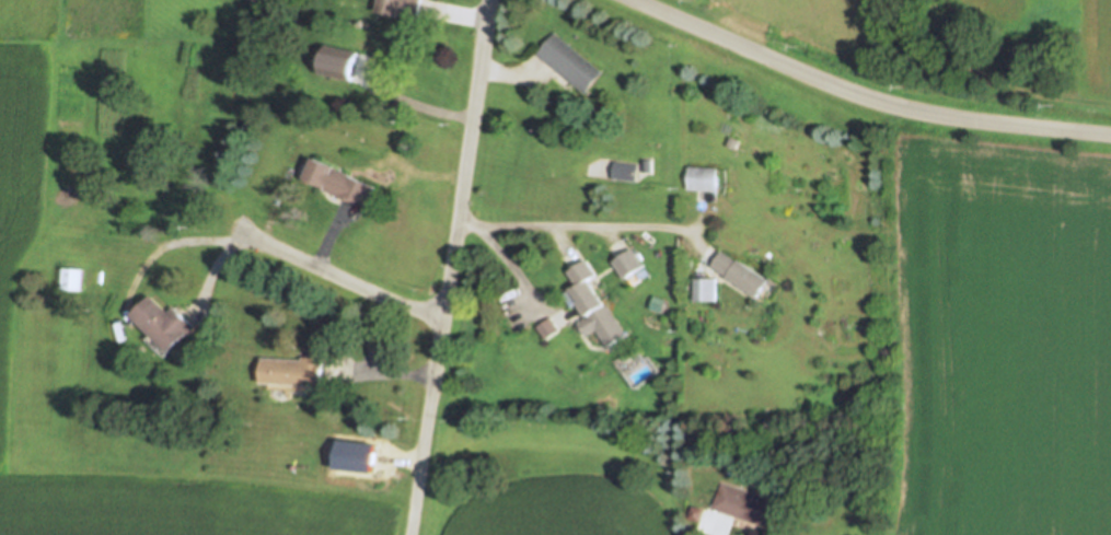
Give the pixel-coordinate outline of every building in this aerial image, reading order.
[(379,13),(397,18),(398,13),(418,18),(422,0),(382,0),(379,13)] [(555,35),(537,56),(586,95),(603,73),(555,35)] [(315,159),(305,178),(325,188),(324,189),(354,203),(355,200),(364,205),(373,185),(315,159)] [(615,161),(613,178),(636,182),(639,164),(615,161)] [(691,166),(688,190),(717,191),(718,167),(691,166)] [(634,251),(615,264),(627,280),(646,267),(634,251)] [(721,253),(713,267),(728,277),(727,279),(760,300),(772,282),(739,261),(738,264),(721,253)] [(628,336),(592,282),(601,276),(589,257),(568,271),(577,286),(565,294),(572,306),(580,301),(591,317),(581,324),(588,335),(597,328),(610,348),(628,336)] [(82,270),(80,291),(61,290),(62,268),(82,270)] [(695,279),(695,303),(716,303),(716,279),(695,279)] [(656,296),(650,311),(661,315),(667,301),(656,296)] [(176,309),(171,315),(153,299),(136,317),(173,353),(197,328),(176,309)] [(326,358),(304,357),(304,361),(264,359),(263,384),(325,387),(326,358)] [(720,484),(711,511),(772,530),(780,503),(720,484)]
